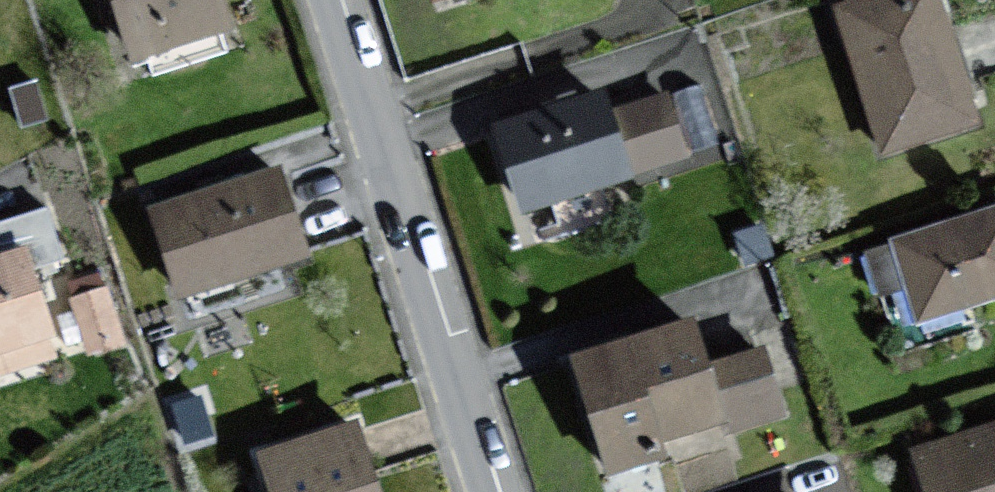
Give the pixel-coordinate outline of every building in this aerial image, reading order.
[(133,57),(235,27),(227,0),(116,0),(133,57)] [(834,4),(878,148),(979,117),(943,0),(847,0),(834,4)] [(604,87),(497,124),(530,217),(693,160),(670,95),(614,115),(604,87)] [(281,167),(153,209),(182,297),(311,255),(281,167)] [(63,367),(32,273),(71,259),(53,205),(0,223),(0,388),(63,367)] [(897,234),(922,318),(994,296),(994,205),(897,234)] [(78,326),(86,324),(90,342),(122,334),(107,273),(67,282),(78,326)] [(697,319),(577,356),(612,470),(663,454),(658,436),(734,412),(738,425),(781,412),(763,352),(712,367),(697,319)] [(262,451),(276,491),(376,491),(353,422),(262,451)] [(913,446),(926,491),(994,491),(994,422),(913,446)]
